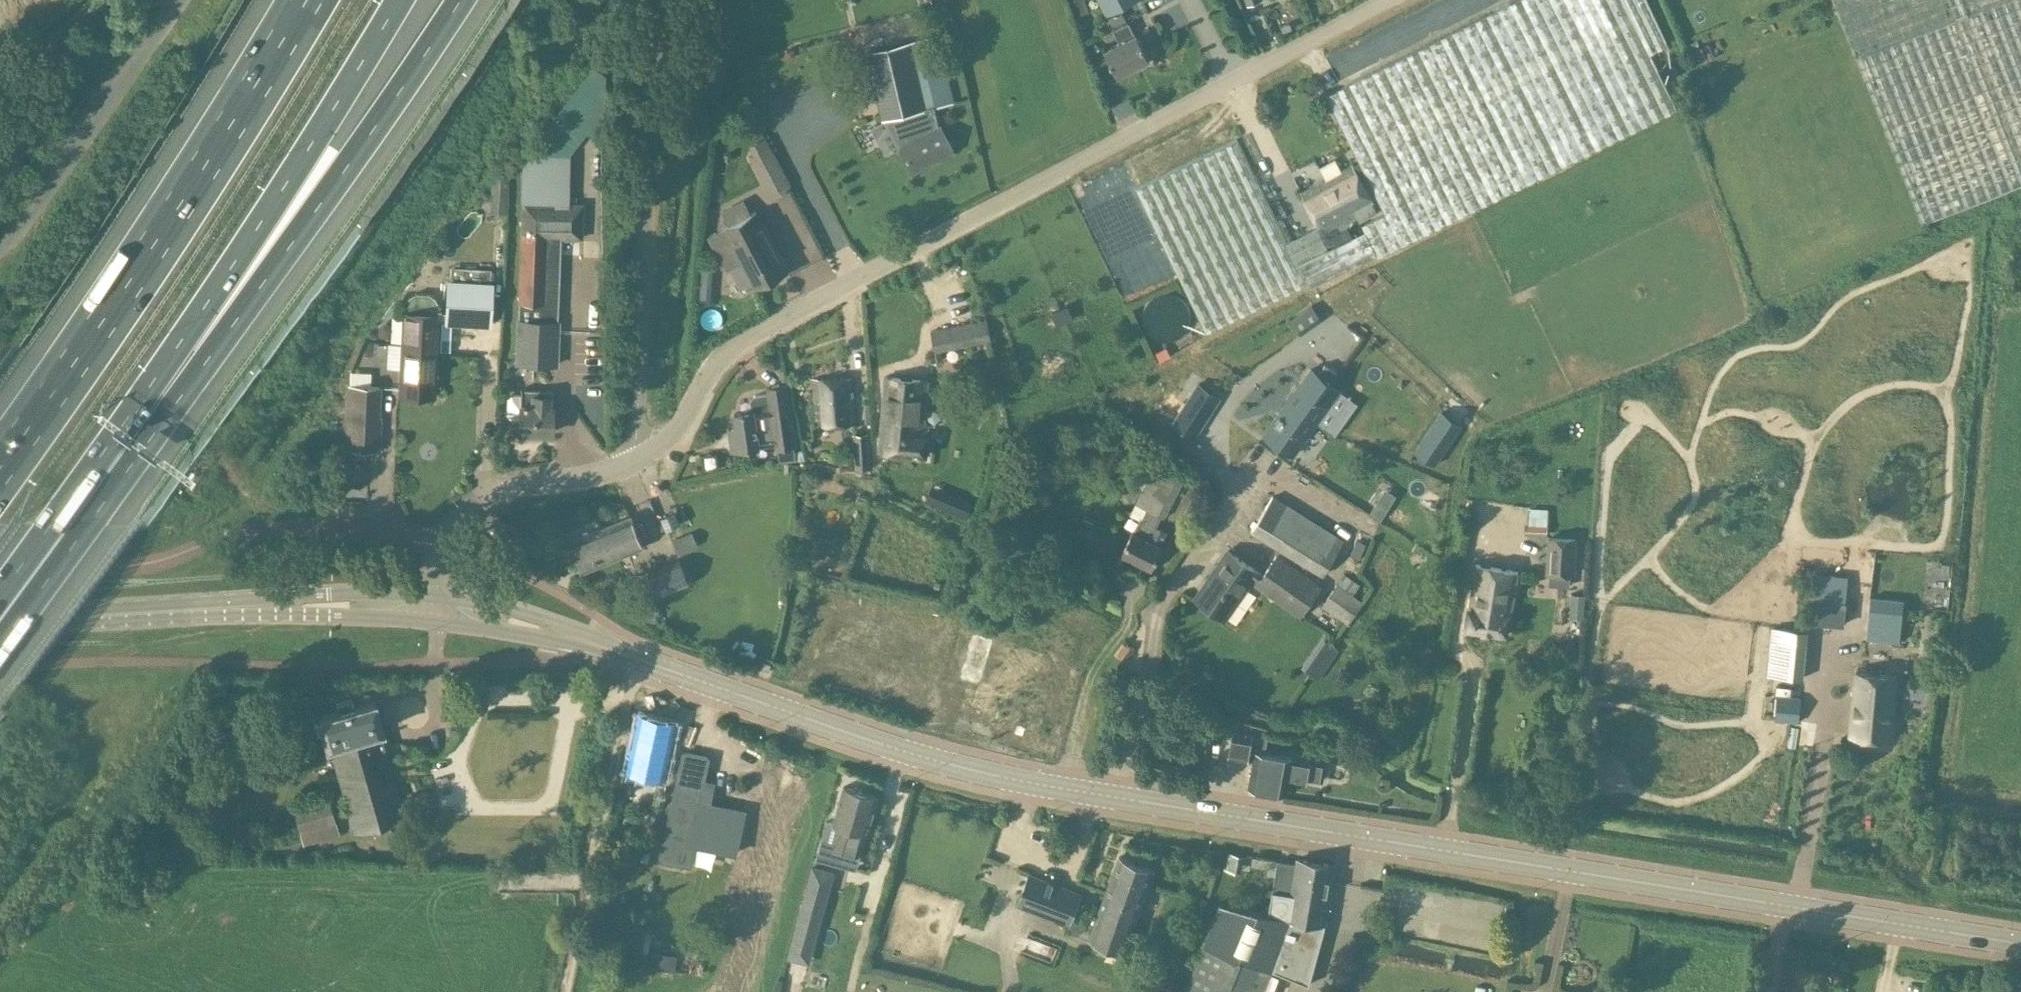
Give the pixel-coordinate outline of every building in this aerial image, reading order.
[(1106,14),(1133,0),(1099,0),(1106,14)] [(1378,254),(1379,256),(1678,108),(1650,51),(1668,43),(1647,0),(1517,0),(1327,95),(1361,162),(1365,171),(1386,212),(1362,224),(1366,230),(1378,254)] [(1923,222),(1988,197),(1990,196),(2020,184),(2020,0),(1834,0),(1923,222)] [(1136,34),(1129,21),(1114,29),(1120,42),(1105,50),(1118,75),(1150,59),(1137,33),(1136,34)] [(882,118),(886,117),(915,110),(935,106),(919,40),(867,52),(882,118)] [(795,47),(785,49),(787,58),(796,56),(795,47)] [(939,126),(935,106),(915,110),(886,117),(901,146),(914,171),(954,151),(941,125),(939,126)] [(1207,332),(1307,282),(1308,282),(1299,264),(1237,138),(1136,188),(1207,332)] [(775,151),(757,160),(774,193),(792,183),(775,151)] [(1361,162),(1354,166),(1353,164),(1341,170),(1336,160),(1321,168),(1326,178),(1302,191),(1324,232),(1374,204),(1359,175),(1365,171),(1361,162)] [(490,194),(507,195),(508,177),(495,176),(495,182),(491,182),(490,194)] [(519,319),(517,362),(557,364),(559,321),(539,320),(539,302),(544,302),(545,284),(559,285),(561,236),(583,237),(584,204),(524,201),(519,319)] [(757,210),(710,235),(728,270),(730,269),(738,285),(743,283),(747,291),(756,287),(757,288),(789,271),(757,210)] [(1314,256),(1324,276),(1326,280),(1378,254),(1366,230),(1314,256)] [(1324,276),(1314,256),(1299,264),(1308,282),(1307,282),(1308,284),(1324,276)] [(697,298),(707,298),(709,266),(699,266),(697,298)] [(445,322),(450,322),(490,324),(492,282),(447,280),(445,322)] [(1191,318),(1192,313),(1191,309),(1190,304),(1187,299),(1184,296),(1179,292),(1174,290),(1170,289),(1165,289),(1160,290),(1156,291),(1149,296),(1144,304),(1142,309),(1142,314),(1143,318),(1144,324),(1147,329),(1151,332),(1158,337),(1162,338),(1168,338),(1172,338),(1178,336),(1183,332),(1185,330),(1188,327),(1190,322),(1191,318)] [(402,350),(435,352),(437,314),(426,314),(427,303),(404,302),(402,350)] [(1068,305),(1051,311),(1056,324),(1073,317),(1068,305)] [(1312,309),(1295,317),(1300,327),(1316,320),(1312,309)] [(987,318),(931,330),(936,352),(992,340),(987,318)] [(402,350),(401,366),(400,393),(433,395),(435,352),(402,350)] [(1338,372),(1325,363),(1318,373),(1311,368),(1288,401),(1317,422),(1341,389),(1331,382),(1338,372)] [(879,451),(927,455),(929,436),(924,435),(929,380),(885,376),(879,451)] [(813,378),(817,424),(856,423),(852,377),(813,378)] [(1221,396),(1198,381),(1185,402),(1208,417),(1221,396)] [(796,445),(789,404),(788,404),(785,383),(767,386),(768,393),(754,395),(751,399),(752,410),(734,413),(738,435),(731,436),(733,450),(759,446),(759,445),(776,442),(777,448),(796,445)] [(348,385),(346,448),(378,449),(380,416),(378,416),(378,386),(348,385)] [(506,415),(510,419),(518,420),(518,431),(521,432),(521,435),(532,436),(532,432),(550,433),(552,391),(521,389),(520,395),(511,394),(507,398),(506,415)] [(1317,422),(1288,401),(1265,433),(1294,454),(1317,422)] [(865,433),(853,434),(855,469),(871,468),(868,405),(864,406),(865,433)] [(1414,450),(1436,465),(1463,424),(1442,410),(1414,450)] [(1133,455),(1128,464),(1137,470),(1143,460),(1133,455)] [(1133,531),(1122,553),(1152,568),(1163,546),(1160,545),(1168,531),(1157,525),(1162,516),(1164,517),(1181,483),(1153,469),(1136,503),(1147,508),(1143,518),(1141,517),(1134,531),(1133,531)] [(1273,494),(1250,531),(1324,575),(1345,538),(1273,494)] [(973,502),(963,497),(956,514),(967,519),(973,502)] [(1377,501),(1370,512),(1381,520),(1388,509),(1377,501)] [(676,511),(661,518),(666,529),(682,523),(676,511)] [(1085,514),(1081,521),(1091,525),(1095,518),(1085,514)] [(631,516),(571,540),(584,571),(643,546),(631,516)] [(1548,535),(1548,524),(1525,523),(1525,534),(1548,535)] [(813,534),(806,542),(814,549),(820,541),(813,534)] [(1548,572),(1573,574),(1575,538),(1550,537),(1548,572)] [(1360,558),(1367,543),(1358,539),(1351,554),(1360,558)] [(1199,599),(1226,618),(1252,580),(1301,615),(1321,587),(1276,555),(1263,574),(1228,550),(1216,567),(1219,569),(1199,599)] [(689,583),(680,560),(650,572),(659,595),(689,583)] [(1466,628),(1507,635),(1518,571),(1477,564),(1466,628)] [(1814,565),(1812,617),(1844,618),(1845,566),(1814,565)] [(1364,602),(1355,595),(1338,583),(1322,605),(1349,624),(1364,602)] [(1575,594),(1573,618),(1585,618),(1586,594),(1575,594)] [(1900,642),(1904,599),(1871,596),(1866,639),(1900,642)] [(1767,674),(1804,678),(1808,630),(1772,627),(1767,674)] [(1125,642),(1117,655),(1127,661),(1136,649),(1125,642)] [(1850,734),(1891,737),(1896,675),(1856,671),(1850,734)] [(1777,695),(1777,696),(1775,720),(1799,722),(1801,697),(1777,695)] [(326,746),(329,745),(379,731),(383,729),(374,699),(317,716),(326,746)] [(628,770),(666,778),(678,721),(640,713),(628,770)] [(1219,756),(1238,759),(1243,733),(1224,730),(1219,756)] [(379,731),(329,745),(354,830),(404,815),(379,731)] [(1256,751),(1249,787),(1287,793),(1289,779),(1307,782),(1307,779),(1320,781),(1324,778),(1326,766),(1323,762),(1256,751)] [(665,845),(678,848),(678,847),(677,847),(682,823),(713,830),(710,841),(726,845),(734,810),(718,806),(717,812),(697,808),(708,758),(685,753),(670,821),(665,845)] [(823,837),(838,842),(842,843),(841,847),(860,853),(866,831),(868,832),(878,795),(845,785),(834,822),(827,820),(823,837)] [(300,832),(335,821),(336,820),(329,794),(292,805),(291,804),(299,832),(300,832)] [(335,821),(300,832),(303,844),(339,833),(335,821)] [(823,837),(819,850),(817,858),(832,862),(838,842),(823,837)] [(1120,856),(1090,938),(1125,950),(1154,868),(1120,856)] [(1297,863),(1280,860),(1270,915),(1221,907),(1186,991),(1266,991),(1275,969),(1312,984),(1326,923),(1336,864),(1298,858),(1297,863)] [(812,864),(787,957),(810,963),(835,870),(812,864)] [(1029,874),(1018,903),(1070,924),(1082,894),(1029,874)] [(1347,938),(1345,950),(1356,954),(1359,941),(1347,938)] [(678,955),(653,951),(650,967),(676,971),(678,955)] [(637,952),(636,960),(646,961),(647,953),(637,952)]
